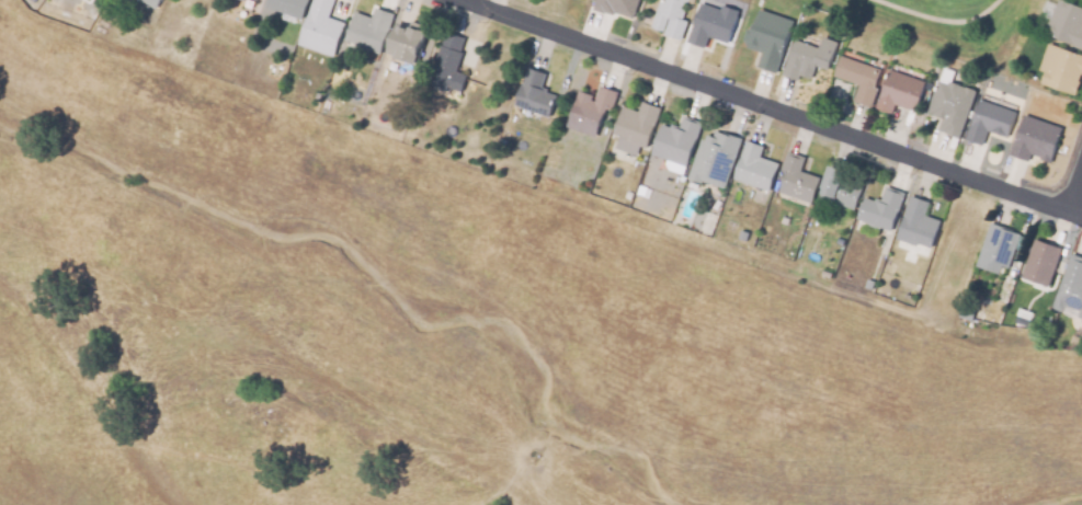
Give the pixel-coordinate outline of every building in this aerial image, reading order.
[(155,9),(138,0),(160,0),(155,9)] [(263,8),(266,0),(307,0),(300,21),(263,8)] [(308,12),(313,0),(332,0),(326,19),(343,24),(332,57),(297,45),(308,12)] [(593,10),(596,0),(639,0),(633,19),(614,12),(613,15),(605,12),(604,13),(593,10)] [(650,27),(659,0),(673,0),(673,1),(673,0),(688,0),(685,7),(680,22),(685,23),(679,41),(663,35),(669,19),(668,19),(662,32),(650,27)] [(1047,27),(1059,0),(1062,0),(1081,9),(1081,50),(1049,37),(1052,30),(1047,27)] [(719,11),(720,7),(738,13),(737,18),(727,44),(707,36),(703,48),(686,43),(701,4),(719,11)] [(378,55),(361,48),(343,42),(354,13),(371,19),(374,9),(392,15),(378,55)] [(762,54),(745,48),(747,43),(742,42),(747,28),(752,31),(759,10),(794,22),(785,46),(776,73),(758,67),(762,54)] [(407,31),(410,22),(418,25),(417,27),(426,32),(425,35),(435,38),(424,69),(394,58),(396,51),(392,50),(390,56),(385,54),(396,23),(405,26),(403,30),(407,31)] [(460,93),(428,81),(445,34),(466,42),(455,72),(466,77),(460,93)] [(812,56),(816,58),(822,38),(838,43),(828,71),(816,67),(810,81),(799,77),(798,81),(782,76),(794,41),(815,48),(812,56)] [(1048,45),(1081,57),(1081,72),(1074,95),(1040,84),(1045,73),(1038,71),(1048,45)] [(832,78),(840,56),(880,70),(875,87),(878,88),(870,108),(853,102),(858,87),(832,78)] [(526,69),(545,76),(538,92),(555,97),(547,118),(513,105),(526,69)] [(924,83),(914,112),(895,105),(891,115),(875,110),(888,70),(904,77),(924,83)] [(948,85),(949,82),(976,92),(959,138),(937,130),(942,119),(926,113),(937,82),(948,85)] [(594,138),(566,128),(578,93),(591,97),(590,101),(594,102),(599,88),(617,93),(611,111),(605,108),(594,138)] [(987,131),(981,146),(965,140),(978,101),(1015,113),(1006,138),(987,131)] [(636,156),(614,148),(618,137),(612,135),(623,107),(637,113),(640,103),(659,111),(645,148),(639,146),(636,156)] [(1009,154),(1022,116),(1061,129),(1049,163),(1034,158),(1035,154),(1030,153),(1027,161),(1009,154)] [(660,126),(669,129),(671,125),(679,128),(682,118),(701,125),(685,168),(667,161),(650,154),(660,126)] [(701,182),(699,184),(686,180),(701,140),(704,141),(706,136),(711,138),(715,131),(741,140),(724,190),(701,182)] [(759,158),(777,164),(768,193),(732,180),(742,152),(745,142),(762,148),(759,158)] [(781,171),(787,152),(804,158),(799,171),(819,179),(809,204),(777,192),(785,173),(781,171)] [(854,211),(817,198),(828,167),(865,180),(854,211)] [(872,225),(856,219),(863,197),(874,202),(875,198),(880,200),(885,188),(903,195),(891,231),(872,225)] [(896,239),(910,196),(930,203),(924,217),(939,221),(931,248),(915,243),(915,245),(896,239)] [(976,266),(989,223),(1024,234),(1012,271),(1001,266),(999,274),(976,266)] [(1047,287),(1021,278),(1035,241),(1060,251),(1047,287)] [(1070,255),(1081,259),(1081,320),(1078,319),(1081,311),(1064,306),(1062,312),(1052,308),(1070,255)] [(957,318),(961,306),(973,310),(970,321),(957,318)]
